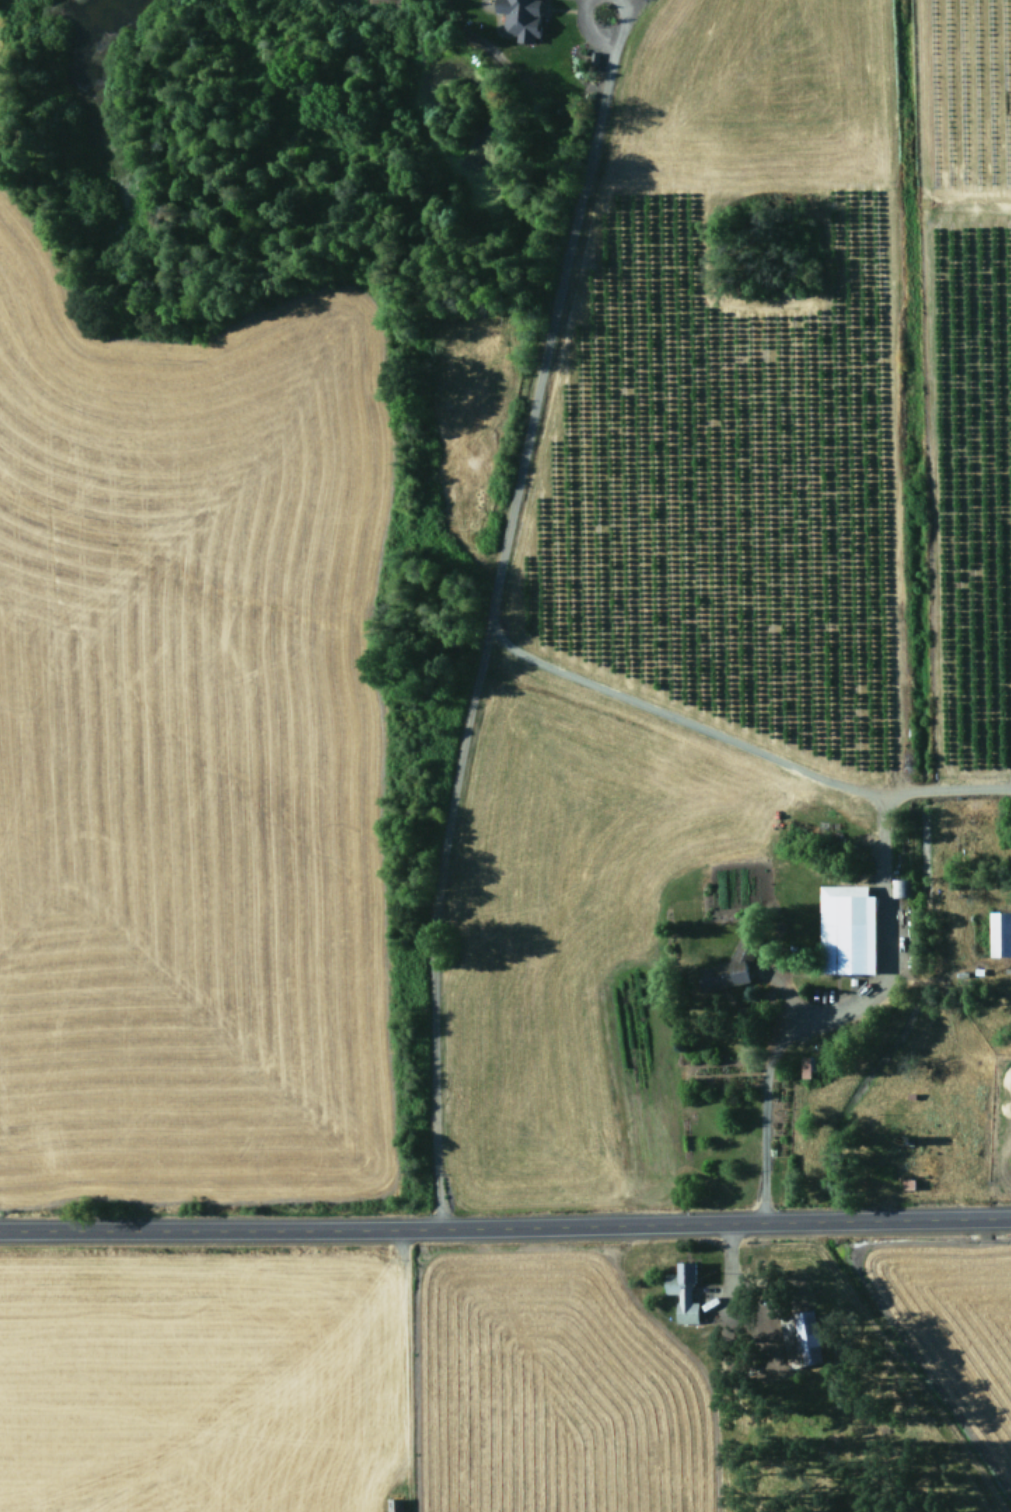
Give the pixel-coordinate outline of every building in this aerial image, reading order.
[(865,885),(817,885),(817,973),(872,973),(872,895),(865,895),(865,885)] [(1010,956),(987,956),(988,912),(1010,912),(1010,956)] [(748,981),(700,993),(695,969),(729,961),(726,946),(750,941),(754,958),(743,961),(748,981)] [(798,1079),(798,1057),(806,1057),(807,1078),(798,1079)] [(911,1146),(889,1146),(888,1137),(910,1136),(911,1146)] [(913,1180),(914,1191),(898,1191),(898,1180),(913,1180)] [(674,1324),(697,1323),(697,1302),(691,1302),(690,1263),(672,1263),(672,1274),(661,1274),(661,1295),(673,1295),(674,1324)] [(785,1368),(818,1364),(811,1311),(777,1315),(781,1348),(782,1348),(785,1368)]
